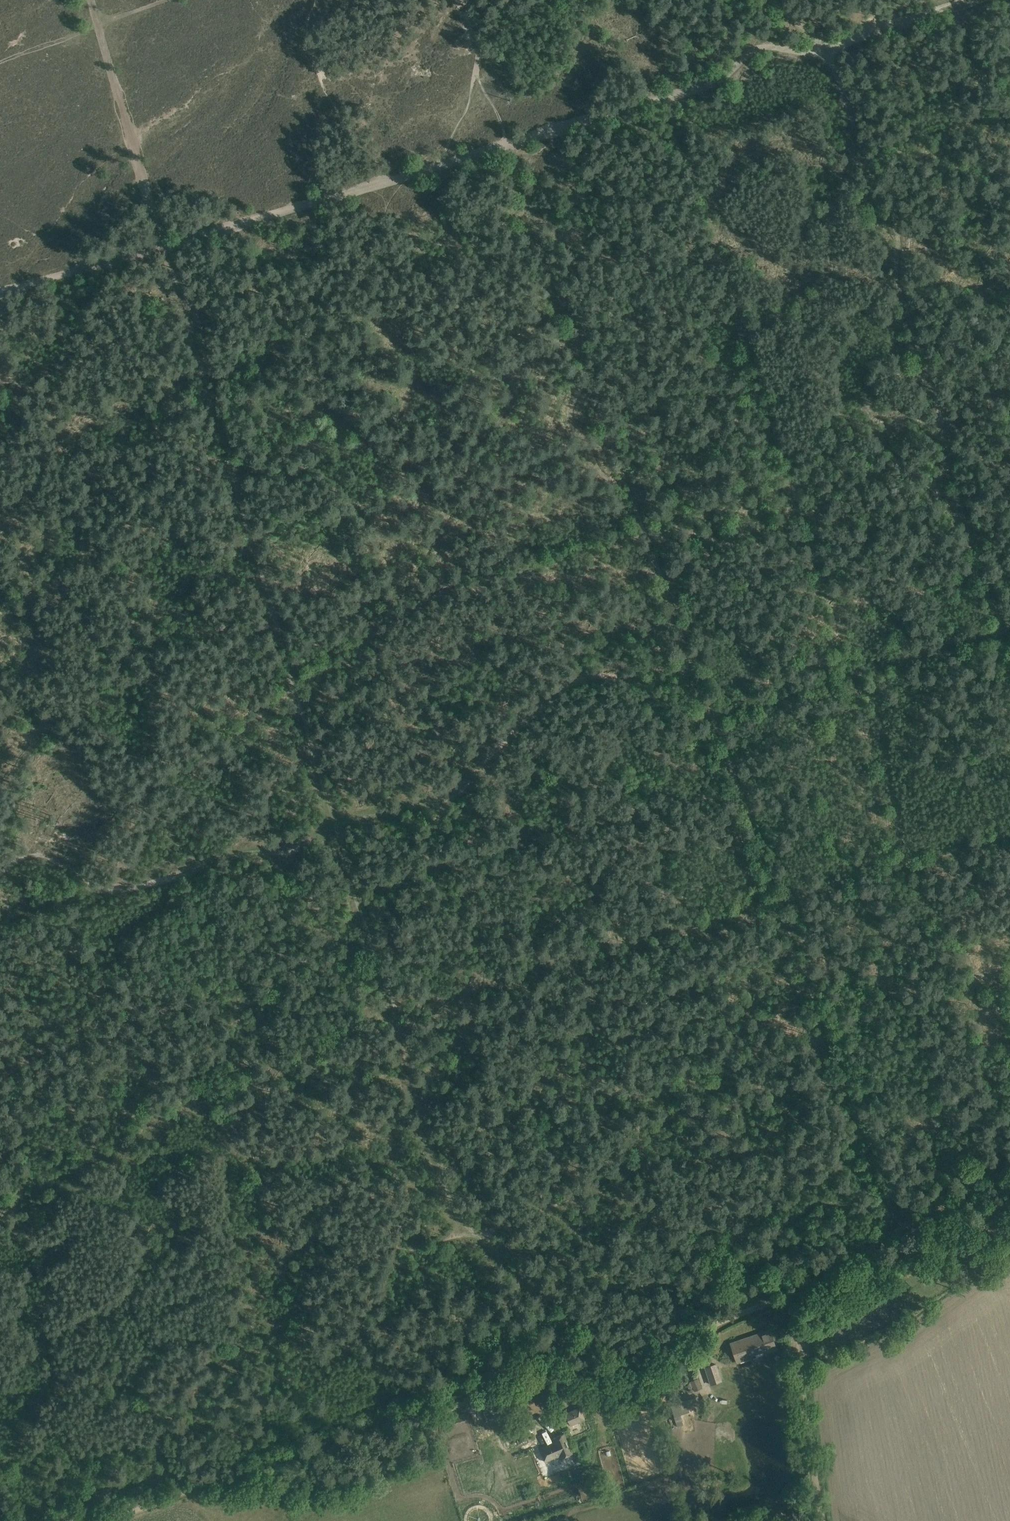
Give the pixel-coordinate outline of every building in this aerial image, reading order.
[(765,1353),(766,1353),(776,1350),(769,1330),(731,1343),(737,1363),(751,1358),(750,1355),(764,1351),(765,1353)] [(705,1368),(708,1378),(710,1384),(722,1381),(720,1374),(716,1364),(705,1368)] [(676,1403),(680,1414),(689,1411),(688,1408),(701,1404),(698,1396),(686,1401),(685,1400),(676,1403)] [(585,1420),(580,1408),(564,1414),(569,1427),(585,1420)] [(522,1441),(523,1441),(531,1438),(526,1421),(516,1424),(522,1441)] [(498,1434),(495,1427),(478,1433),(480,1441),(498,1434)] [(562,1458),(573,1453),(568,1443),(564,1433),(553,1438),(555,1442),(539,1449),(545,1462),(561,1455),(562,1458)]
